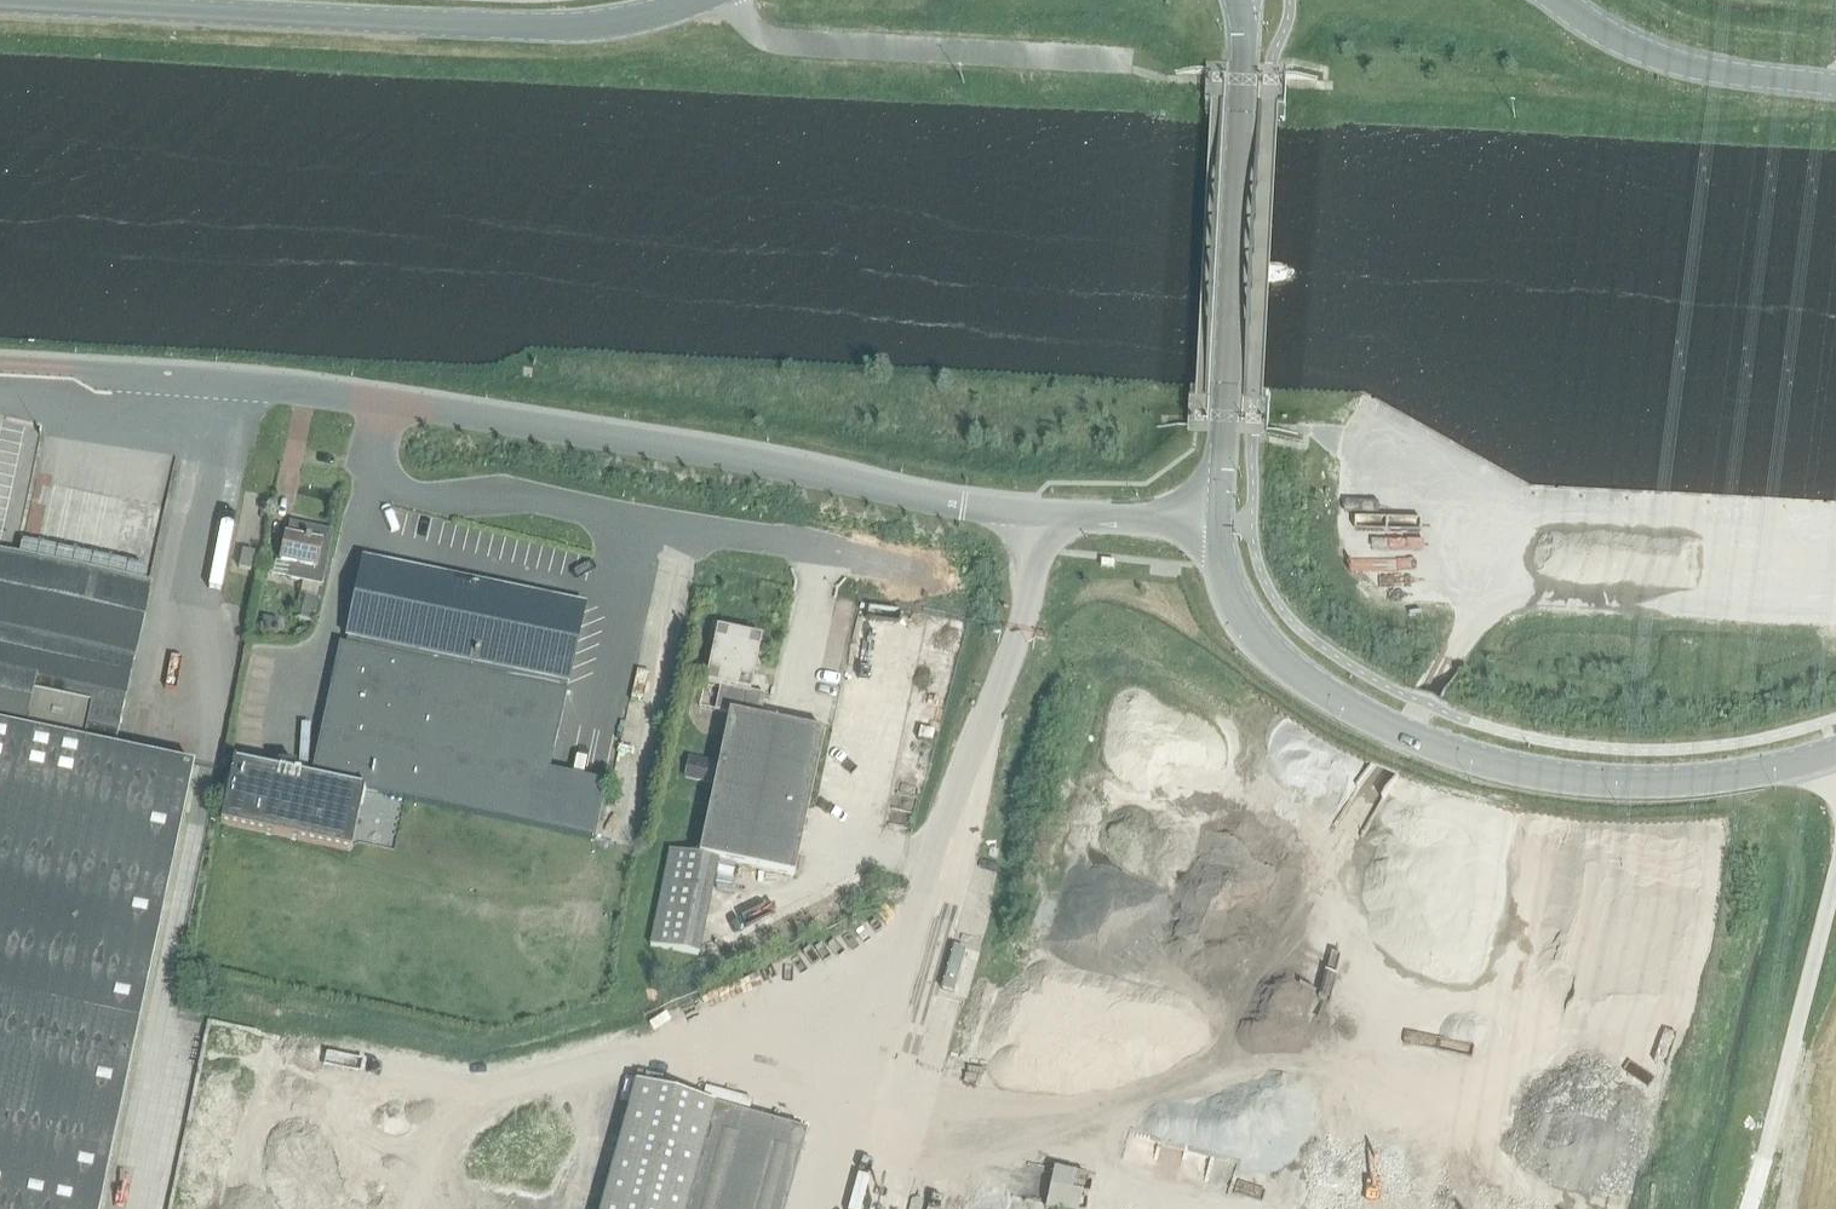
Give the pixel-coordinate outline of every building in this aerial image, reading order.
[(286,579),(321,586),(327,557),(318,555),(323,530),(288,523),(279,564),(289,566),(286,579)] [(237,565),(250,568),(254,549),(241,546),(237,565)] [(149,587),(0,555),(0,1208),(98,1208),(192,766),(115,750),(149,587)] [(606,783),(549,771),(583,607),(362,560),(343,639),(346,640),(344,645),(337,644),(308,784),(293,783),(294,766),(276,765),(276,770),(232,761),(219,825),(350,852),(363,791),(594,839),(606,783)] [(318,598),(303,595),(298,619),(313,622),(318,598)] [(714,711),(728,714),(728,713),(759,719),(764,696),(749,692),(760,639),(727,632),(728,628),(712,624),(708,641),(713,642),(704,685),(719,688),(714,711)] [(823,733),(759,719),(728,713),(728,714),(698,856),(669,850),(649,946),(696,956),(717,860),(793,876),(823,733)] [(712,785),(717,763),(687,757),(682,779),(712,785)] [(712,1106),(635,1084),(600,1208),(784,1208),(806,1131),(712,1106)] [(1096,1174),(1066,1166),(1056,1204),(1074,1208),(1087,1208),(1096,1174)]
